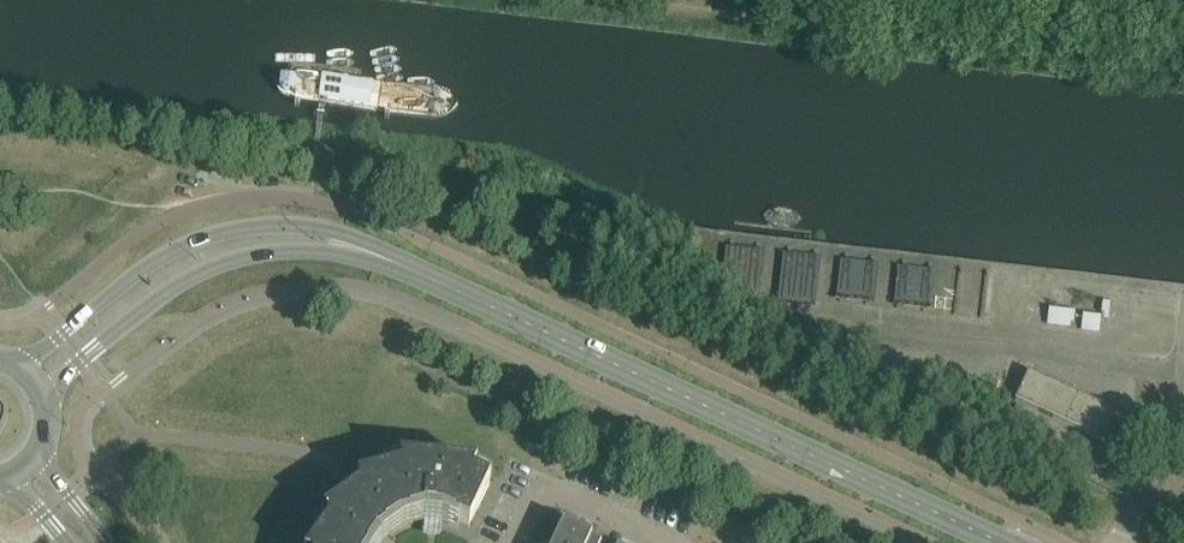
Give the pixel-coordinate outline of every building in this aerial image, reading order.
[(1029,371),(1015,400),(1103,440),(1116,412),(1029,371)] [(473,476),(477,468),(400,461),(402,470),(357,482),(362,489),(389,528),(398,522),(410,519),(409,517),(424,513),(443,514),(458,521),(457,523),(469,528),(490,484),(473,476)] [(389,528),(362,489),(355,494),(349,498),(377,538),(384,532),(389,528)] [(377,538),(349,498),(324,516),(331,521),(315,542),(373,542),(376,539),(377,538)] [(602,541),(557,520),(546,542),(601,542),(602,541)]
